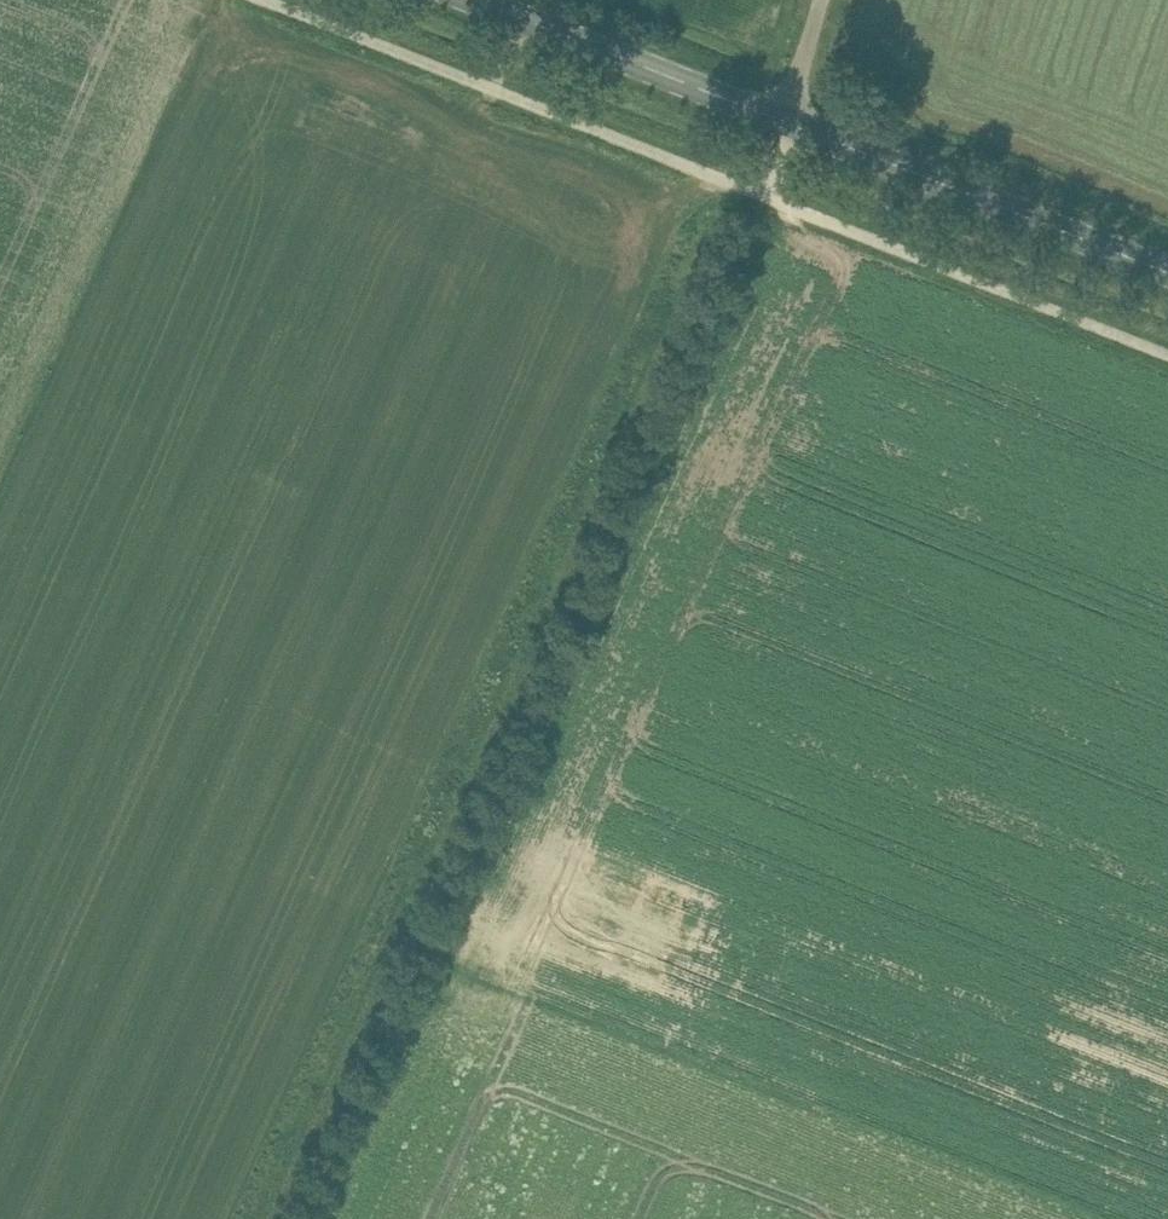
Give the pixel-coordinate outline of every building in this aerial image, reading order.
[(852,77),(846,91),(863,98),(868,84),(852,77)]
